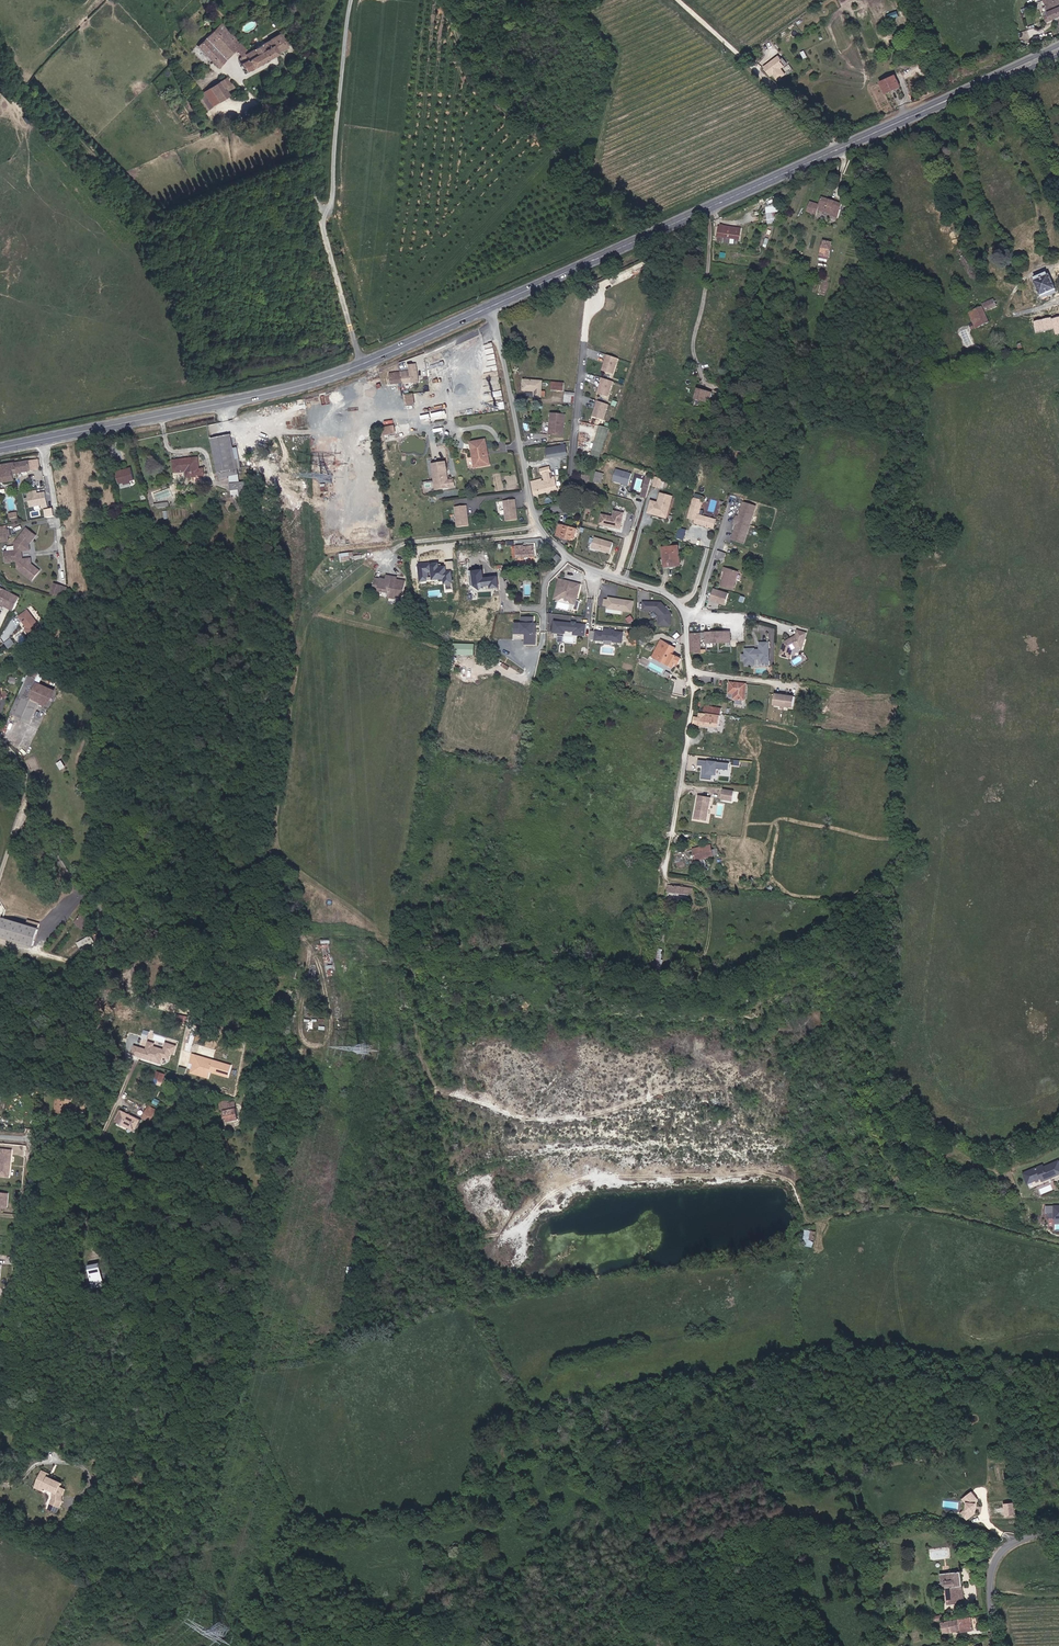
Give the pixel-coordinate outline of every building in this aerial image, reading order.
[(1037,5),(1041,17),(1036,19),(1038,26),(1058,17),(1058,0),(1050,0),(1037,5)] [(217,25),(206,36),(195,46),(214,68),(234,51),(238,56),(240,54),(243,59),(239,61),(241,64),(239,65),(244,74),(251,70),(287,51),(276,36),(245,53),(217,25)] [(779,54),(764,65),(767,69),(766,69),(770,74),(773,72),(778,78),(786,72),(781,66),(787,62),(783,56),(782,57),(779,54)] [(900,87),(895,77),(880,84),(885,94),(900,87)] [(207,89),(215,101),(225,94),(222,89),(227,85),(222,79),(207,89)] [(202,93),(210,104),(215,101),(207,89),(202,93)] [(832,214),(834,208),(815,202),(812,210),(802,207),(800,216),(808,218),(809,214),(824,219),(824,220),(830,222),(833,214),(832,214)] [(777,222),(777,212),(768,212),(768,223),(777,222)] [(718,228),(711,230),(709,242),(728,246),(731,231),(718,228)] [(826,262),(831,244),(819,240),(814,258),(826,262)] [(1034,280),(1036,283),(1047,278),(1046,274),(1034,280)] [(1056,291),(1050,278),(1047,278),(1036,283),(1034,284),(1042,300),(1047,297),(1046,295),(1056,291)] [(993,298),(982,303),(986,312),(997,307),(993,298)] [(983,311),(981,306),(969,310),(976,328),(988,323),(983,311)] [(1051,319),(1053,329),(1054,334),(1058,333),(1058,317),(1051,319)] [(1042,320),(1044,331),(1053,329),(1050,318),(1042,320)] [(1042,320),(1033,322),(1035,333),(1044,331),(1042,320)] [(619,359),(605,354),(600,370),(613,374),(619,359)] [(396,378),(400,378),(401,383),(410,381),(411,384),(416,383),(412,365),(407,365),(408,369),(404,370),(404,374),(396,375),(396,378)] [(396,378),(396,375),(388,377),(390,385),(401,383),(400,378),(396,378)] [(612,381),(602,378),(597,394),(607,397),(612,381)] [(540,396),(540,380),(522,379),(522,388),(534,389),(534,396),(540,396)] [(552,381),(551,390),(564,390),(565,382),(552,381)] [(700,404),(703,394),(690,389),(686,400),(700,404)] [(575,403),(576,392),(565,391),(565,402),(575,403)] [(414,393),(404,394),(406,406),(416,404),(414,393)] [(608,406),(597,402),(592,418),(603,421),(608,406)] [(561,436),(561,426),(558,426),(559,415),(548,415),(547,435),(561,436)] [(395,425),(383,426),(384,435),(396,433),(395,425)] [(600,425),(591,454),(601,457),(610,428),(600,425)] [(590,445),(595,429),(585,426),(580,441),(590,445)] [(222,433),(202,437),(209,477),(229,472),(228,467),(221,468),(218,447),(224,447),(222,433)] [(478,469),(486,468),(483,456),(482,456),(481,453),(484,452),(482,443),(469,445),(472,459),(471,459),(472,468),(478,467),(478,469)] [(221,468),(228,467),(224,447),(218,447),(221,468)] [(564,447),(555,448),(556,455),(565,454),(564,447)] [(555,448),(544,450),(545,457),(556,455),(555,448)] [(183,465),(181,455),(160,458),(162,471),(173,469),(174,475),(193,472),(192,464),(183,465)] [(17,473),(31,471),(31,470),(36,470),(34,460),(30,461),(30,460),(10,464),(12,474),(17,473)] [(446,478),(442,460),(429,463),(433,483),(437,482),(438,487),(447,486),(446,478)] [(10,464),(0,466),(0,483),(15,481),(15,478),(17,478),(17,473),(12,474),(10,464)] [(126,479),(123,470),(108,473),(111,482),(126,479)] [(533,498),(556,492),(553,481),(552,481),(552,479),(550,480),(551,481),(549,482),(547,475),(549,474),(548,470),(539,472),(540,477),(541,476),(543,483),(540,484),(540,482),(529,485),(533,498)] [(622,487),(625,475),(610,471),(607,483),(622,487)] [(655,487),(657,479),(649,477),(647,485),(655,487)] [(596,488),(597,481),(590,479),(588,486),(596,488)] [(26,493),(29,507),(40,505),(41,508),(46,507),(43,492),(36,493),(35,491),(26,493)] [(658,516),(661,505),(663,505),(666,495),(654,493),(652,502),(649,501),(646,513),(658,516)] [(691,514),(696,497),(692,496),(691,498),(687,497),(682,517),(689,519),(689,521),(700,525),(700,526),(702,527),(702,525),(707,527),(709,519),(691,514)] [(518,518),(515,498),(504,499),(507,520),(518,518)] [(470,526),(466,505),(455,507),(459,527),(470,526)] [(737,546),(748,508),(735,505),(731,519),(728,518),(726,527),(728,527),(724,542),(737,546)] [(45,508),(45,517),(55,517),(54,508),(45,508)] [(606,515),(605,519),(597,517),(595,527),(610,530),(614,517),(606,515)] [(572,535),(574,536),(576,530),(555,526),(553,535),(559,537),(559,539),(571,542),(572,535)] [(679,527),(677,538),(685,540),(687,529),(679,527)] [(30,550),(29,545),(36,536),(26,528),(15,543),(16,551),(5,552),(6,557),(22,555),(22,551),(30,550)] [(606,555),(609,545),(590,540),(587,550),(606,555)] [(527,544),(514,545),(515,558),(533,557),(533,545),(527,545),(527,544)] [(651,549),(652,568),(665,567),(664,556),(669,556),(668,547),(651,549)] [(349,552),(340,554),(341,561),(351,559),(349,552)] [(722,556),(714,553),(711,562),(719,564),(722,556)] [(40,571),(32,564),(31,559),(23,559),(22,555),(6,557),(6,562),(17,561),(18,569),(33,580),(40,571)] [(429,562),(417,564),(419,581),(442,578),(443,584),(452,583),(450,562),(445,562),(445,566),(438,566),(437,563),(430,564),(429,562)] [(731,573),(717,569),(716,574),(719,574),(717,580),(716,580),(714,588),(726,591),(731,573)] [(482,588),(489,587),(490,591),(497,590),(495,580),(485,581),(485,583),(482,583),(481,573),(471,575),(474,589),(479,593),(482,588)] [(392,584),(393,581),(386,580),(385,584),(383,591),(385,592),(384,597),(384,602),(398,605),(402,586),(392,584)] [(574,602),(578,586),(573,585),(570,587),(565,586),(563,582),(558,581),(553,600),(557,602),(561,600),(567,601),(569,605),(573,606),(573,608),(576,609),(578,603),(574,602)] [(383,591),(385,584),(382,583),(377,582),(377,583),(372,582),(369,593),(375,594),(375,595),(384,597),(385,592),(383,591)] [(53,595),(60,597),(62,588),(56,586),(53,595)] [(20,598),(1,589),(0,588),(0,604),(14,611),(20,598)] [(723,595),(708,591),(704,602),(714,605),(721,601),(723,595)] [(573,622),(592,624),(594,599),(588,599),(587,617),(573,616),(573,622)] [(619,612),(628,614),(630,603),(613,600),(612,601),(610,601),(610,600),(605,599),(605,602),(601,601),(600,607),(604,608),(604,610),(612,611),(612,609),(619,609),(619,612)] [(644,612),(650,612),(655,617),(655,627),(667,627),(667,615),(657,605),(644,604),(644,612)] [(42,629),(28,610),(21,616),(25,622),(23,623),(28,628),(25,630),(32,638),(42,629)] [(530,635),(530,625),(530,619),(519,619),(519,624),(512,624),(512,635),(522,635),(522,640),(522,646),(533,646),(533,635),(530,635)] [(583,638),(584,627),(553,624),(552,634),(562,635),(563,632),(572,633),(572,637),(583,638)] [(801,647),(805,631),(796,628),(794,634),(792,635),(792,636),(790,638),(789,636),(782,640),(779,654),(789,656),(792,648),(795,646),(801,647)] [(619,645),(620,635),(612,634),(612,632),(602,631),(601,634),(593,634),(592,642),(601,643),(601,642),(610,643),(610,644),(619,645)] [(728,633),(705,634),(701,634),(702,644),(728,643),(728,633)] [(697,635),(685,635),(687,656),(698,656),(697,635)] [(15,645),(12,640),(6,645),(9,649),(15,645)] [(755,663),(754,657),(762,657),(762,661),(769,660),(768,640),(759,641),(760,648),(754,648),(754,647),(745,648),(745,653),(743,654),(743,659),(746,659),(746,664),(755,663)] [(662,641),(658,648),(654,646),(647,659),(666,667),(669,661),(674,663),(678,655),(670,652),(673,646),(662,641)] [(473,643),(452,643),(452,655),(473,655),(473,643)] [(728,643),(702,644),(702,655),(729,654),(728,643)] [(20,694),(31,699),(31,698),(38,684),(39,680),(35,678),(32,677),(29,675),(20,694)] [(741,701),(743,684),(726,682),(725,693),(731,693),(730,700),(741,701)] [(53,690),(38,684),(31,698),(46,705),(53,690)] [(795,705),(796,694),(776,692),(775,703),(795,705)] [(30,722),(39,703),(31,699),(20,694),(11,713),(30,722)] [(695,724),(717,727),(718,715),(696,712),(695,724)] [(727,769),(727,762),(696,760),(696,765),(701,766),(700,779),(710,779),(711,774),(714,774),(714,768),(727,769)] [(731,792),(719,790),(718,799),(729,801),(731,792)] [(695,796),(691,819),(703,821),(707,798),(695,796)] [(711,848),(710,837),(692,836),(693,847),(702,847),(702,848),(711,848)] [(687,892),(687,885),(667,883),(666,890),(687,892)] [(86,927),(94,918),(86,911),(78,919),(86,927)] [(38,929),(3,919),(0,929),(0,937),(33,946),(38,929)] [(86,927),(78,919),(75,922),(84,930),(86,927)] [(85,948),(84,947),(94,941),(91,936),(78,943),(82,950),(85,948)] [(133,1045),(130,1054),(162,1065),(164,1059),(167,1060),(169,1054),(173,1055),(176,1045),(165,1041),(162,1048),(154,1046),(154,1044),(146,1042),(144,1049),(133,1045)] [(232,1065),(191,1053),(187,1066),(190,1067),(189,1073),(209,1079),(210,1073),(228,1078),(232,1065)] [(156,1078),(165,1082),(168,1074),(158,1070),(156,1078)] [(151,1089),(155,1078),(147,1076),(143,1087),(151,1089)] [(81,1109),(82,1099),(60,1097),(59,1112),(66,1112),(66,1110),(81,1111),(81,1109)] [(232,1118),(230,1099),(219,1100),(218,1097),(215,1097),(215,1100),(210,1101),(210,1108),(218,1107),(220,1119),(232,1118)] [(149,1104),(143,1117),(152,1122),(159,1109),(149,1104)] [(140,1120),(119,1110),(113,1122),(134,1132),(140,1120)] [(12,1151),(1,1149),(0,1155),(0,1176),(9,1177),(12,1151)] [(1025,1173),(1029,1183),(1043,1178),(1044,1181),(1058,1175),(1058,1161),(1045,1167),(1039,1169),(1039,1167),(1025,1173)] [(1041,1189),(1042,1193),(1054,1190),(1052,1185),(1041,1189)] [(8,1194),(0,1193),(0,1207),(2,1207),(7,1208),(8,1194)] [(1045,1206),(1046,1212),(1054,1212),(1054,1217),(1058,1217),(1058,1205),(1045,1206)] [(813,1247),(817,1231),(808,1229),(804,1245),(813,1247)] [(99,1264),(88,1266),(93,1288),(104,1286),(99,1264)] [(64,1487),(66,1483),(52,1477),(53,1475),(45,1471),(38,1487),(45,1491),(47,1487),(57,1492),(56,1500),(54,1504),(63,1507),(65,1502),(66,1496),(69,1489),(64,1487)] [(971,1491),(965,1497),(965,1502),(966,1504),(967,1512),(964,1516),(968,1521),(977,1513),(976,1505),(978,1504),(978,1498),(971,1491)] [(1014,1514),(1013,1502),(1004,1503),(1005,1515),(1014,1514)] [(49,1508),(59,1513),(61,1508),(52,1503),(49,1508)] [(960,1572),(939,1575),(941,1584),(945,1583),(949,1605),(964,1602),(964,1599),(962,1586),(960,1572)] [(976,1631),(973,1618),(942,1625),(944,1635),(962,1632),(963,1634),(976,1631)]
